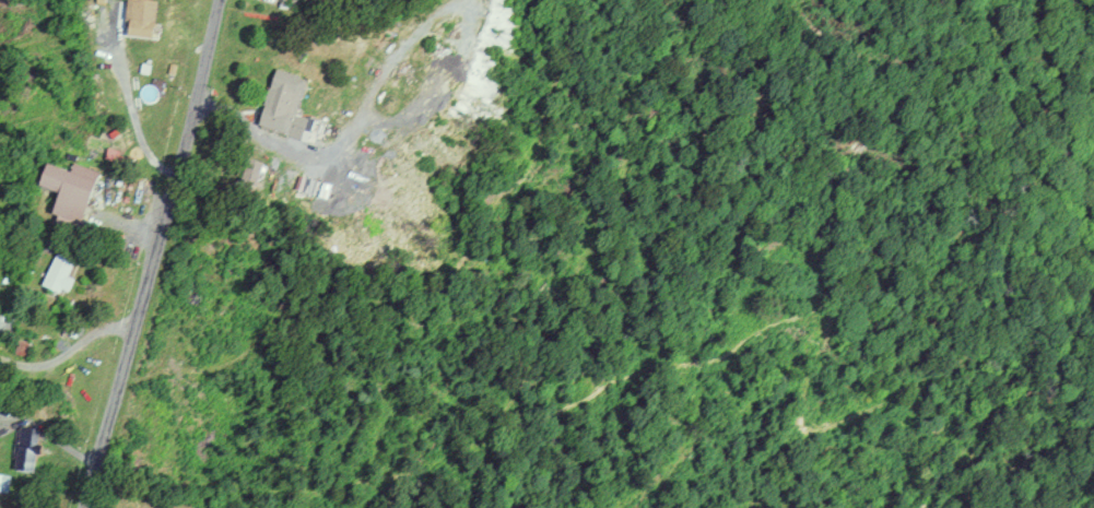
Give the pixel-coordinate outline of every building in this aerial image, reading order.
[(135,14),(130,14),(130,38),(154,38),(154,1),(135,1),(135,14)] [(306,78),(276,70),(260,128),(291,136),(306,78)] [(40,189),(60,194),(53,221),(82,229),(97,172),(73,166),(71,172),(47,166),(40,189)] [(75,263),(57,254),(42,286),(66,297),(74,279),(69,277),(75,263)] [(16,321),(0,317),(0,336),(12,339),(16,321)] [(40,429),(20,427),(15,471),(35,473),(40,429)] [(8,474),(0,475),(0,492),(9,491),(8,474)]
